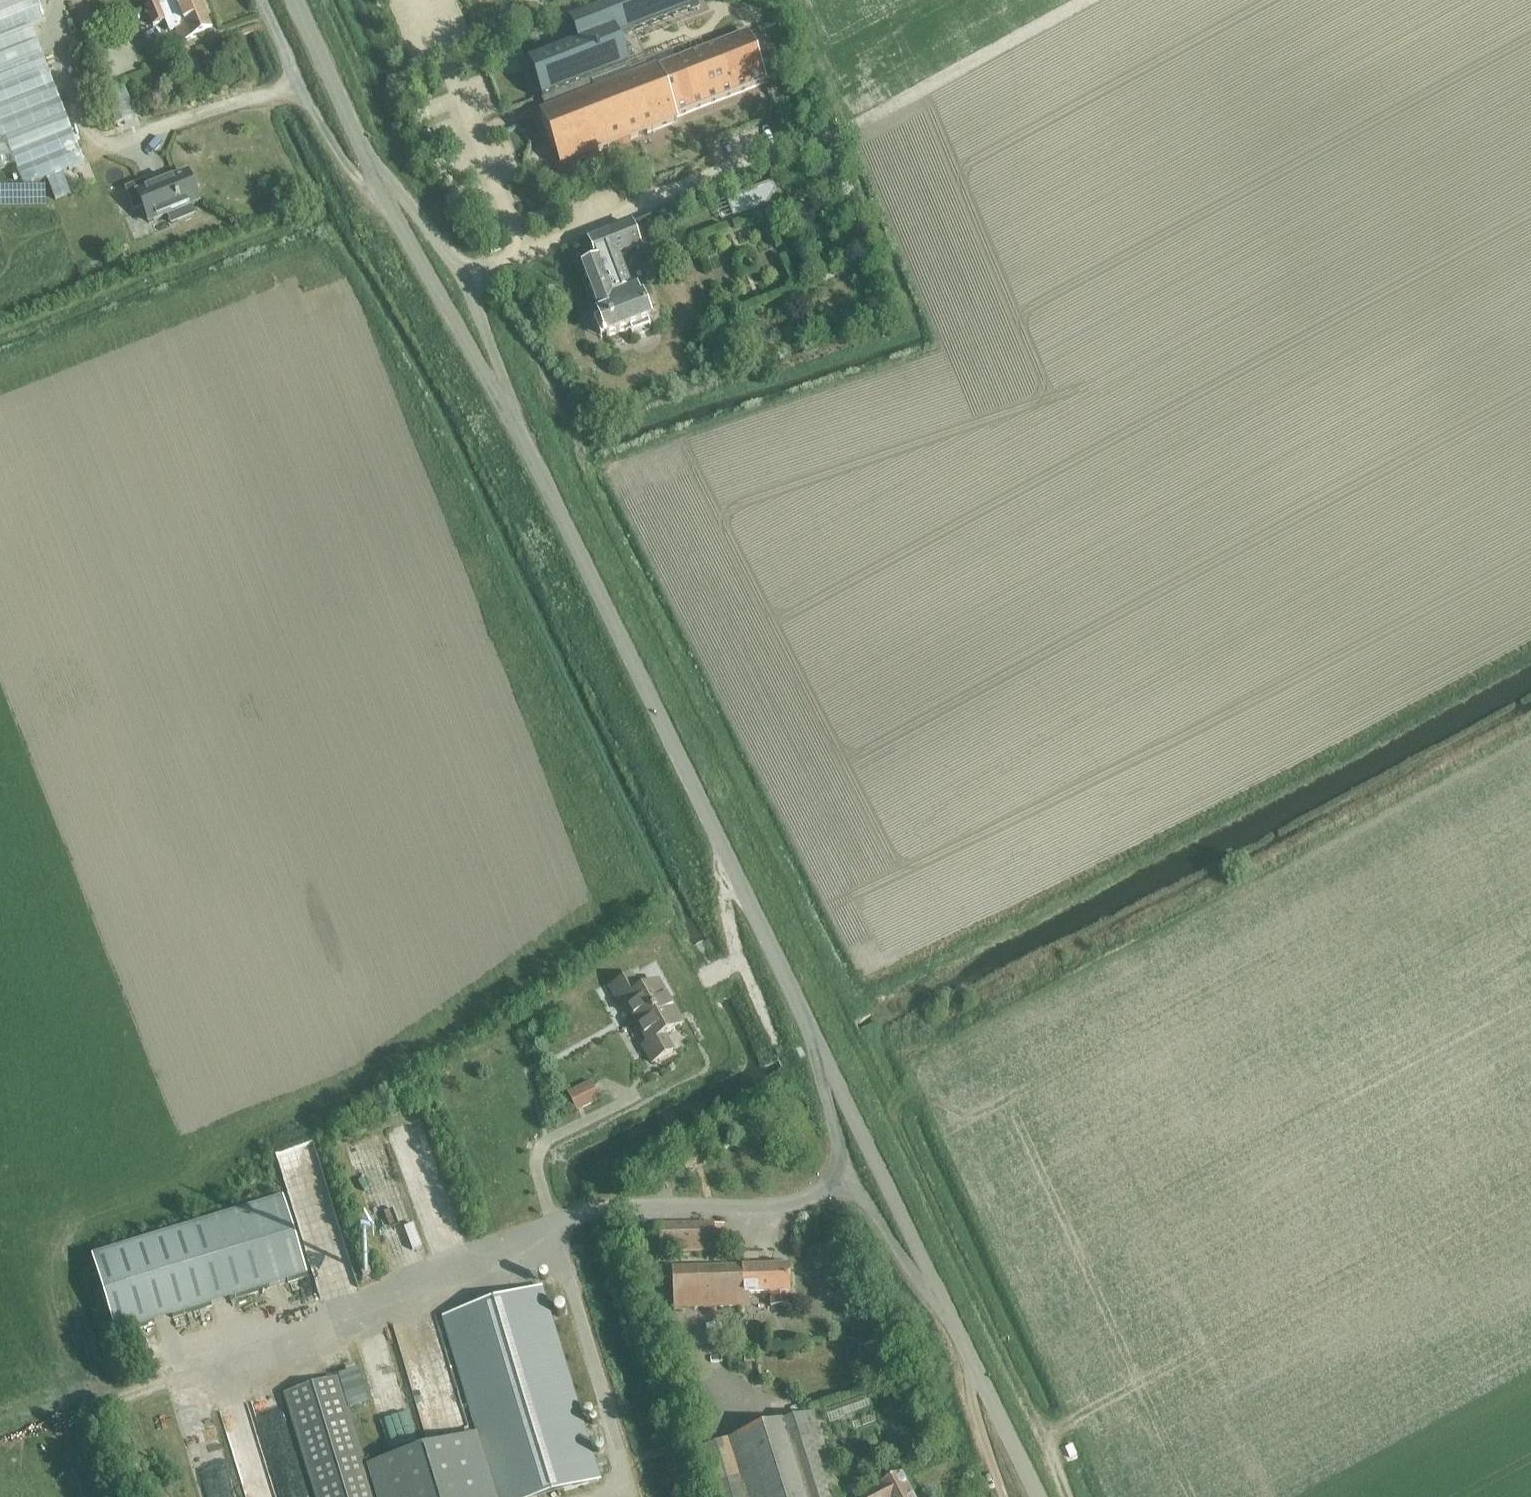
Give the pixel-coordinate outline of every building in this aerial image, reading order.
[(7,139),(25,185),(85,163),(32,22),(56,12),(51,0),(0,0),(0,142),(7,139)] [(191,0),(168,0),(146,9),(149,17),(191,0)] [(212,31),(199,0),(191,0),(149,17),(154,28),(164,24),(170,33),(176,31),(180,43),(212,31)] [(576,46),(613,31),(616,39),(697,6),(694,0),(622,0),(567,22),(576,46)] [(551,99),(555,110),(631,80),(627,69),(628,69),(616,39),(613,31),(576,46),(527,65),(542,103),(551,99)] [(746,34),(656,70),(675,118),(765,82),(746,34)] [(656,70),(631,80),(555,110),(540,116),(560,167),(676,122),(675,118),(656,70)] [(191,207),(200,203),(188,174),(148,190),(145,183),(127,190),(135,211),(143,207),(150,223),(169,215),(173,225),(195,216),(191,207)] [(637,290),(632,291),(619,257),(639,249),(630,225),(589,241),(598,264),(583,270),(601,315),(598,316),(607,339),(650,322),(641,300),(637,290)] [(636,1022),(670,1004),(658,983),(640,993),(632,977),(611,989),(620,1005),(625,1003),(636,1022)] [(670,1004),(636,1022),(648,1044),(643,1047),(652,1064),(673,1052),(665,1036),(682,1026),(670,1004)] [(283,1198),(91,1257),(115,1335),(307,1276),(283,1198)] [(770,1304),(789,1304),(788,1266),(673,1269),(674,1307),(749,1304),(749,1293),(770,1292),(770,1304)] [(499,1496),(548,1496),(599,1481),(540,1288),(444,1318),(480,1434),(499,1496)] [(866,1348),(871,1363),(882,1360),(877,1344),(866,1348)] [(315,1496),(376,1496),(367,1469),(339,1378),(284,1395),(315,1496)] [(844,1486),(821,1410),(778,1425),(733,1439),(732,1437),(701,1447),(717,1496),(836,1496),(834,1489),(844,1486)] [(367,1469),(376,1496),(499,1496),(480,1434),(367,1469)] [(901,1473),(878,1485),(879,1487),(863,1495),(865,1496),(914,1496),(901,1473)]
